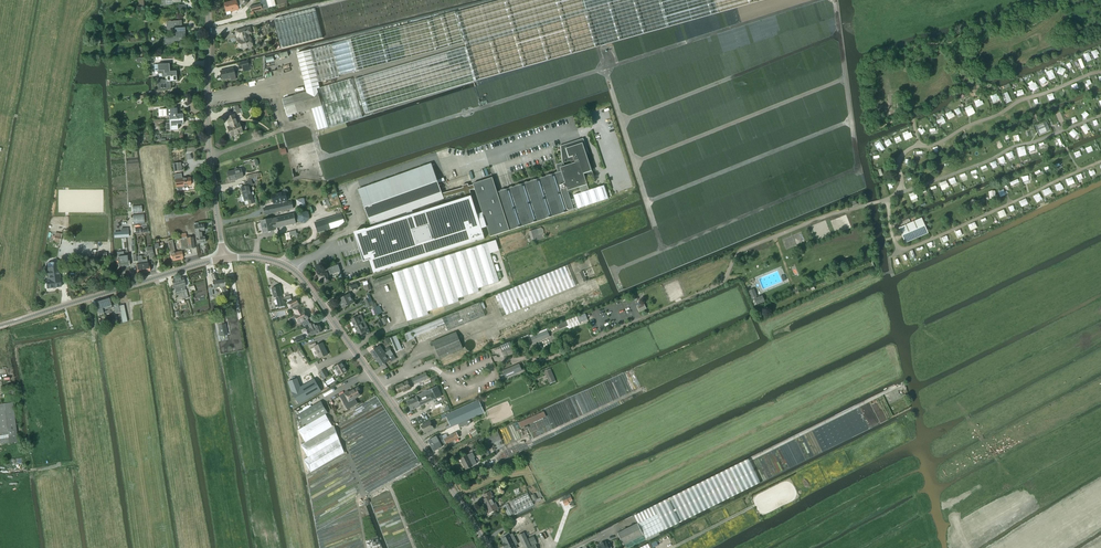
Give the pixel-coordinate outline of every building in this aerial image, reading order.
[(234,11),(238,10),(236,0),(224,3),(226,12),(230,11),(233,10),(234,11)] [(261,4),(262,9),(268,8),(275,6),(274,0),(260,0),(261,4)] [(456,13),(456,12),(427,20),(297,53),(307,92),(282,99),(287,116),(312,109),(318,130),(362,117),(351,79),(320,88),(319,83),(340,77),(339,76),(412,57),(437,51),(465,43),(466,48),(355,79),(365,113),(603,45),(766,0),(504,0),(456,13)] [(251,12),(262,9),(261,4),(250,7),(251,12)] [(282,48),(323,38),(316,9),(274,19),(282,48)] [(179,28),(179,21),(166,21),(167,30),(175,30),(175,33),(185,32),(185,28),(179,28)] [(248,38),(247,34),(251,33),(250,27),(236,31),(237,37),(240,36),(241,40),(238,41),(240,49),(252,46),(250,38),(248,38)] [(165,45),(180,44),(180,38),(185,37),(185,32),(175,33),(175,36),(165,37),(165,45)] [(247,62),(237,64),(239,70),(242,69),(243,72),(250,71),(247,62)] [(170,72),(169,64),(156,65),(156,74),(166,73),(166,77),(176,76),(176,71),(170,72)] [(236,79),(233,68),(220,71),(222,80),(231,78),(231,81),(236,79)] [(159,90),(171,89),(170,81),(177,81),(176,76),(166,77),(167,80),(158,81),(159,90)] [(177,114),(177,108),(162,109),(163,117),(169,116),(170,120),(173,119),(173,120),(183,119),(183,114),(177,114)] [(234,115),(227,118),(228,121),(229,121),(231,126),(227,128),(228,130),(228,131),(229,134),(230,134),(231,136),(242,132),(241,130),(242,129),(241,126),(240,125),(239,123),(237,124),(234,115)] [(183,124),(183,119),(173,120),(173,119),(170,120),(170,123),(166,123),(166,130),(177,130),(177,124),(183,124)] [(1046,122),(1035,126),(1038,135),(1049,130),(1046,122)] [(442,194),(431,163),(359,189),(371,225),(376,223),(377,226),(366,230),(366,228),(354,232),(364,263),(370,261),(374,274),(485,239),(481,228),(487,227),(490,237),(574,210),(572,205),(576,204),(578,208),(608,199),(604,185),(589,190),(585,177),(590,175),(590,173),(591,171),(589,169),(588,168),(590,167),(586,154),(587,153),(583,139),(565,145),(566,146),(562,147),(562,149),(562,151),(563,152),(563,153),(564,154),(563,157),(569,161),(571,161),(572,164),(565,166),(563,162),(556,165),(558,172),(497,192),(492,177),(473,184),(473,185),(468,186),(468,184),(462,185),(463,188),(442,194)] [(174,171),(182,170),(181,162),(173,163),(174,171)] [(241,169),(227,172),(227,173),(226,173),(227,176),(228,176),(229,181),(243,177),(241,169)] [(181,174),(174,174),(176,187),(176,188),(177,188),(177,189),(178,190),(179,191),(180,191),(181,190),(182,189),(182,188),(183,187),(183,186),(191,185),(191,184),(192,184),(193,183),(194,182),(194,181),(194,180),(193,180),(193,179),(192,179),(192,178),(191,178),(190,178),(182,179),(181,174)] [(251,191),(249,186),(245,187),(241,188),(243,196),(242,196),(241,197),(242,201),(243,202),(248,200),(248,204),(253,203),(252,199),(253,199),(252,196),(254,195),(253,191),(251,191)] [(272,195),(274,203),(276,203),(277,205),(263,209),(265,215),(297,208),(295,200),(287,202),(286,201),(287,200),(286,195),(287,194),(288,193),(288,191),(288,190),(286,189),(285,189),(283,190),(282,191),(282,192),(272,195)] [(165,219),(190,215),(189,208),(164,212),(165,219)] [(328,219),(315,223),(318,233),(331,229),(330,226),(330,225),(331,224),(332,226),(346,220),(344,213),(341,214),(340,214),(329,218),(331,222),(329,223),(328,219)] [(264,220),(261,221),(264,233),(275,230),(274,229),(296,224),(293,214),(275,218),(275,216),(271,217),(271,219),(264,220)] [(905,243),(928,234),(921,218),(898,228),(905,243)] [(199,224),(198,223),(194,223),(196,231),(197,238),(196,238),(197,244),(205,242),(205,237),(202,237),(201,231),(204,231),(203,224),(199,224)] [(541,227),(529,231),(531,238),(532,242),(546,238),(543,229),(541,227)] [(121,232),(114,232),(114,235),(114,238),(129,237),(128,228),(121,229),(121,232)] [(60,242),(62,234),(55,233),(54,241),(60,242)] [(181,239),(180,239),(181,250),(195,248),(193,237),(187,238),(186,233),(181,234),(181,239)] [(175,252),(172,240),(168,241),(170,254),(171,254),(172,260),(183,258),(182,251),(175,252)] [(407,321),(429,314),(428,311),(459,301),(458,298),(479,291),(478,288),(499,282),(487,243),(424,263),(392,273),(407,321)] [(123,252),(117,252),(118,257),(119,267),(129,266),(128,256),(126,256),(126,255),(124,255),(123,252)] [(147,263),(147,259),(142,260),(143,264),(144,272),(150,271),(149,263),(147,263)] [(58,262),(48,263),(50,280),(46,280),(47,289),(61,287),(60,279),(59,279),(58,274),(59,274),(58,262)] [(502,317),(576,286),(567,265),(494,296),(502,317)] [(340,271),(339,267),(335,266),(326,269),(326,271),(323,272),(323,273),(318,275),(320,281),(323,280),(324,283),(330,281),(328,275),(340,271)] [(218,281),(215,274),(211,275),(214,281),(212,281),(213,288),(217,288),(220,287),(223,295),(228,293),(225,286),(226,286),(225,280),(218,281)] [(376,287),(393,281),(391,275),(374,281),(376,287)] [(185,290),(184,287),(186,286),(183,278),(178,279),(183,298),(184,298),(184,299),(188,298),(186,290),(185,290)] [(183,298),(178,279),(172,280),(174,289),(175,289),(176,293),(175,293),(177,300),(183,298)] [(280,286),(272,288),(274,297),(277,297),(278,305),(279,307),(283,306),(283,304),(281,296),(282,295),(280,286)] [(754,298),(756,297),(757,296),(754,289),(748,292),(751,299),(754,298)] [(343,308),(353,303),(349,294),(339,299),(343,308)] [(765,302),(762,296),(757,298),(756,297),(754,298),(755,299),(754,299),(756,305),(765,302)] [(112,308),(109,298),(99,301),(99,300),(96,301),(96,302),(99,314),(104,313),(103,311),(112,308)] [(296,299),(287,303),(290,309),(299,304),(296,299)] [(412,331),(405,334),(408,341),(415,338),(417,344),(485,316),(479,302),(411,330),(412,331)] [(639,312),(646,309),(644,303),(637,306),(639,312)] [(120,312),(122,323),(127,322),(124,305),(119,306),(120,312)] [(297,315),(288,319),(292,327),(309,318),(304,311),(303,311),(300,305),(293,309),(297,315)] [(355,327),(365,322),(361,315),(351,320),(355,327)] [(569,329),(580,325),(577,317),(558,324),(560,329),(568,326),(569,329)] [(316,326),(314,322),(309,324),(310,329),(312,334),(314,333),(315,334),(323,331),(320,324),(316,326)] [(360,338),(370,333),(365,322),(355,327),(360,338)] [(220,337),(228,335),(226,324),(217,325),(220,337)] [(547,331),(546,329),(530,336),(531,337),(530,337),(533,344),(550,337),(547,330),(547,331)] [(463,349),(456,333),(433,342),(430,343),(431,347),(434,346),(439,359),(463,349)] [(396,335),(390,338),(394,347),(400,345),(396,335)] [(317,346),(316,343),(309,345),(310,348),(315,347),(320,358),(328,355),(323,343),(317,346)] [(376,359),(385,353),(380,346),(371,352),(376,359)] [(392,355),(389,351),(387,352),(385,354),(385,353),(376,359),(381,366),(390,360),(388,357),(392,355)] [(340,375),(347,371),(342,363),(335,367),(340,375)] [(506,378),(522,371),(519,364),(503,371),(506,378)] [(324,379),(329,376),(325,369),(320,372),(324,379)] [(550,369),(544,371),(550,384),(556,381),(550,369)] [(415,384),(425,379),(428,378),(426,373),(413,379),(415,384)] [(333,377),(325,382),(328,385),(335,381),(333,377)] [(288,382),(290,388),(292,392),(299,404),(321,391),(314,379),(301,387),(298,378),(288,382)] [(404,392),(407,390),(406,388),(410,387),(408,381),(396,386),(399,393),(403,391),(404,392)] [(344,393),(340,396),(348,410),(358,404),(355,399),(361,396),(359,392),(361,390),(359,387),(349,392),(348,391),(344,393)] [(431,389),(416,396),(417,397),(407,401),(411,410),(436,399),(431,389)] [(446,429),(484,412),(479,400),(446,415),(445,414),(445,413),(441,416),(442,419),(446,417),(449,425),(445,426),(446,429)] [(333,427),(325,414),(328,413),(321,401),(300,414),(303,426),(303,427),(298,430),(305,442),(301,445),(308,457),(304,460),(311,472),(344,452),(334,426),(333,427)] [(0,404),(0,442),(0,444),(18,442),(17,435),(16,430),(13,403),(0,404)] [(521,428),(546,417),(543,411),(518,422),(521,428)] [(460,428),(472,423),(470,419),(458,424),(459,425),(458,425),(460,428)] [(430,421),(421,426),(424,433),(434,428),(430,421)] [(458,425),(447,431),(449,435),(461,430),(460,428),(458,425)] [(475,430),(475,429),(470,432),(471,433),(468,435),(470,438),(471,439),(478,434),(476,430),(475,430)] [(488,446),(501,439),(498,431),(484,437),(488,446)] [(443,439),(431,446),(434,451),(442,447),(441,445),(445,443),(446,445),(459,438),(456,432),(443,439)] [(436,436),(428,440),(431,446),(443,439),(442,436),(438,438),(436,436)] [(466,470),(473,466),(470,460),(471,459),(468,455),(460,459),(466,470)] [(638,523),(617,533),(623,545),(643,535),(645,539),(760,482),(748,459),(634,516),(638,523)] [(489,513),(498,509),(494,502),(496,502),(490,492),(483,495),(485,499),(482,500),(489,513)] [(515,514),(534,505),(531,500),(528,492),(510,502),(513,508),(512,509),(515,514)] [(569,504),(568,502),(572,500),(570,495),(562,499),(565,506),(569,504)] [(508,516),(513,514),(508,503),(503,506),(508,516)] [(524,517),(512,522),(513,525),(525,519),(524,517)] [(516,545),(518,544),(513,533),(510,534),(509,532),(501,536),(503,538),(502,539),(504,543),(503,543),(505,547),(517,547),(516,545)] [(524,533),(518,536),(524,547),(537,547),(535,545),(531,547),(524,533)] [(537,544),(533,536),(528,539),(532,546),(536,544),(536,545),(537,544)]
